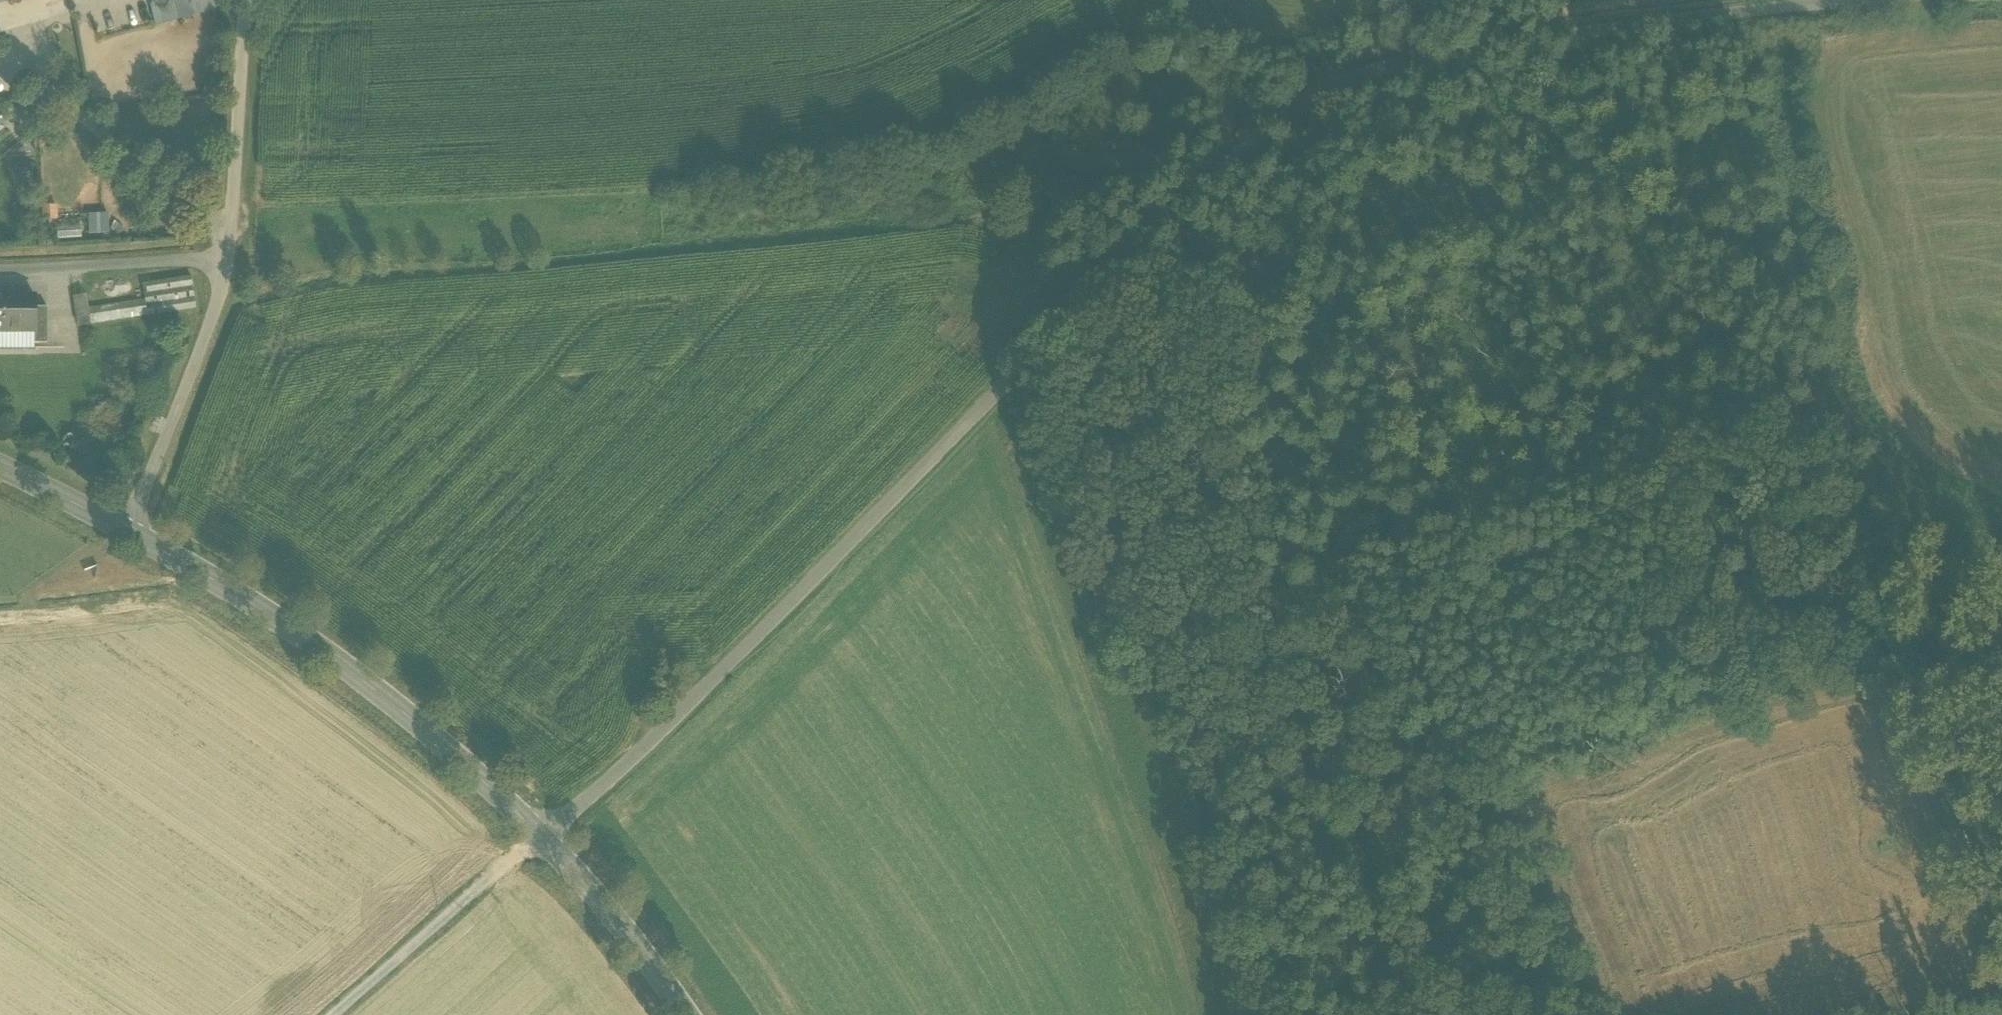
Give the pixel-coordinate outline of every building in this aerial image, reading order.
[(191,276),(142,283),(144,299),(147,316),(195,309),(191,276)] [(86,296),(73,298),(77,327),(90,325),(88,308),(86,296)] [(0,298),(0,333),(33,333),(35,333),(35,308),(35,298),(0,298)] [(144,299),(88,308),(90,325),(147,316),(144,299)] [(47,308),(35,308),(35,333),(33,333),(33,344),(47,344),(47,308)]
